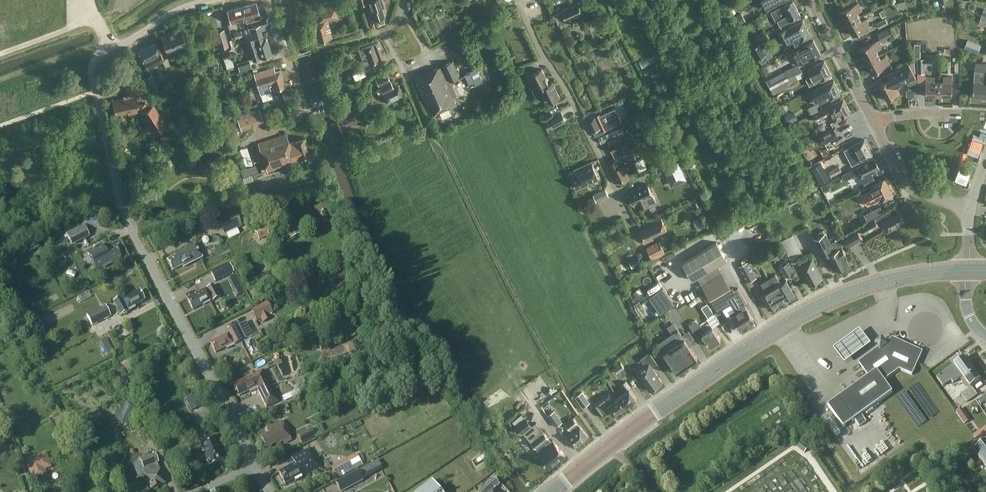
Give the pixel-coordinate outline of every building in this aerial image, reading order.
[(381,0),(367,0),(369,6),(366,7),(369,15),(372,13),(374,19),(384,15),(381,7),(384,5),(381,0)] [(767,9),(783,0),(762,0),(767,9)] [(241,6),(245,19),(253,16),(253,20),(260,18),(255,1),(241,6)] [(793,1),(771,12),(776,21),(777,20),(780,25),(790,20),(800,15),(793,1)] [(553,14),(558,23),(582,12),(578,2),(553,14)] [(846,23),(859,16),(857,12),(862,10),(857,2),(840,11),(846,23)] [(338,17),(335,5),(315,10),(318,21),(313,23),(318,40),(331,37),(327,19),(338,17)] [(245,19),(241,6),(227,10),(231,23),(245,19)] [(745,9),(734,15),(739,24),(750,18),(745,9)] [(861,20),(859,16),(846,23),(853,34),(869,25),(865,18),(861,20)] [(888,23),(885,18),(876,23),(878,28),(888,23)] [(787,27),(780,31),(777,33),(783,43),(791,39),(795,46),(802,42),(801,40),(810,36),(803,20),(788,28),(787,27)] [(249,33),(261,30),(259,24),(248,28),(250,33),(249,33)] [(876,32),(881,42),(895,36),(890,26),(876,32)] [(181,27),(171,31),(177,49),(187,45),(181,27)] [(217,38),(220,48),(228,45),(223,28),(215,31),(217,38)] [(249,33),(245,34),(252,58),(253,60),(271,55),(265,35),(262,36),(261,30),(249,33)] [(177,49),(171,31),(161,35),(167,53),(177,49)] [(765,46),(762,48),(756,38),(747,43),(750,48),(752,48),(758,58),(769,52),(765,46)] [(860,49),(866,60),(878,54),(876,50),(881,47),(877,39),(860,49)] [(809,57),(810,59),(820,54),(813,40),(792,51),(798,63),(809,57)] [(968,40),(965,48),(978,52),(981,45),(968,40)] [(385,59),(378,42),(358,50),(364,66),(385,59)] [(164,59),(155,43),(139,51),(147,68),(164,59)] [(223,58),(231,56),(229,49),(221,52),(223,58)] [(878,54),(866,60),(872,72),(889,63),(885,55),(881,58),(878,54)] [(249,59),(237,62),(240,70),(252,67),(249,59)] [(810,74),(805,77),(809,85),(820,79),(821,80),(831,74),(823,59),(813,65),(813,66),(808,69),(810,74)] [(428,104),(433,115),(439,112),(442,118),(451,114),(448,108),(456,104),(452,96),(456,94),(450,81),(459,76),(452,61),(414,79),(427,105),(428,104)] [(886,99),(898,93),(895,87),(916,76),(909,62),(887,73),(890,78),(878,84),(886,99)] [(975,62),(972,96),(981,97),(981,98),(982,100),(985,100),(985,63),(975,62)] [(276,94),(277,94),(278,93),(279,92),(280,91),(280,89),(279,87),(285,85),(280,70),(276,72),(274,67),(254,74),(260,93),(270,90),(272,93),(273,94),(274,94),(276,94)] [(482,80),(477,67),(464,73),(469,85),(482,80)] [(532,88),(533,91),(549,82),(541,67),(531,73),(537,85),(532,88)] [(787,76),(784,70),(766,79),(769,85),(787,76)] [(125,73),(111,77),(113,85),(127,81),(125,73)] [(145,78),(152,91),(159,88),(152,74),(145,78)] [(789,83),(790,82),(787,76),(769,85),(773,93),(789,85),(789,83)] [(939,95),(938,81),(934,81),(934,76),(925,76),(925,95),(939,95)] [(943,81),(938,81),(939,95),(952,95),(952,76),(943,76),(943,81)] [(829,97),(830,99),(841,94),(833,79),(810,91),(817,103),(829,97)] [(390,80),(386,82),(383,83),(379,86),(387,101),(402,93),(398,84),(394,86),(393,87),(390,80)] [(549,82),(533,91),(535,95),(540,92),(543,90),(545,93),(545,94),(549,102),(560,97),(552,81),(549,82)] [(144,102),(138,104),(136,95),(142,93),(140,83),(126,86),(128,96),(112,100),(115,114),(131,110),(131,112),(141,110),(154,131),(157,129),(158,131),(164,128),(163,126),(165,124),(153,104),(147,108),(144,102)] [(667,93),(663,85),(653,89),(657,97),(667,93)] [(812,113),(816,120),(831,112),(835,121),(850,113),(843,98),(827,107),(827,106),(812,113)] [(549,106),(552,112),(559,108),(556,102),(549,106)] [(351,110),(348,103),(339,106),(342,114),(351,110)] [(592,132),(594,136),(604,132),(603,130),(607,129),(622,122),(616,107),(600,114),(600,113),(595,115),(594,114),(586,118),(592,132)] [(216,108),(215,114),(222,116),(224,110),(216,108)] [(240,129),(241,130),(253,126),(252,124),(263,121),(259,108),(236,115),(238,121),(240,129)] [(793,111),(785,115),(788,123),(797,118),(793,111)] [(565,121),(561,112),(547,119),(552,128),(565,121)] [(345,126),(357,122),(354,115),(342,119),(345,126)] [(637,127),(643,125),(640,117),(634,119),(637,127)] [(601,143),(627,132),(624,126),(598,137),(601,143)] [(832,127),(819,133),(823,142),(837,135),(832,127)] [(295,162),(295,160),(311,155),(305,136),(289,142),(286,133),(257,143),(267,171),(295,162)] [(872,154),(864,138),(844,149),(852,164),(872,154)] [(611,169),(617,181),(647,167),(642,157),(637,160),(633,152),(626,155),(619,141),(609,146),(614,157),(608,160),(612,169),(611,169)] [(248,147),(242,148),(245,165),(252,164),(248,147)] [(874,157),(849,170),(841,174),(844,179),(858,172),(861,177),(879,167),(874,157)] [(663,167),(672,186),(686,179),(677,160),(663,167)] [(571,177),(576,188),(588,183),(587,181),(596,177),(592,168),(594,167),(591,161),(573,169),(576,175),(571,177)] [(241,169),(244,177),(259,171),(255,163),(241,169)] [(818,176),(822,182),(832,177),(831,176),(843,170),(840,164),(818,176)] [(862,179),(865,185),(875,180),(872,174),(862,179)] [(885,178),(862,190),(864,192),(870,205),(877,201),(893,193),(885,178)] [(655,200),(647,183),(627,192),(634,207),(637,205),(639,208),(655,200)] [(605,189),(593,194),(596,201),(608,196),(605,189)] [(882,222),(887,231),(904,221),(895,206),(860,225),(864,233),(882,222)] [(883,210),(881,208),(880,206),(866,213),(868,218),(883,210)] [(218,222),(224,235),(242,227),(236,214),(218,222)] [(696,217),(702,228),(708,225),(702,214),(696,217)] [(666,229),(660,217),(647,224),(648,226),(639,231),(645,243),(651,239),(650,237),(666,229)] [(290,239),(301,234),(295,218),(283,223),(290,239)] [(77,243),(89,236),(84,225),(66,234),(69,240),(72,245),(77,243)] [(255,231),(259,239),(268,235),(264,227),(255,231)] [(862,238),(856,228),(843,235),(849,246),(862,238)] [(825,232),(813,238),(823,256),(828,253),(837,270),(848,264),(844,255),(845,254),(840,244),(842,243),(837,234),(829,238),(825,232)] [(779,241),(790,261),(797,258),(803,254),(792,234),(779,241)] [(664,252),(658,241),(646,247),(651,258),(664,252)] [(715,265),(727,258),(716,241),(683,262),(693,278),(696,277),(715,265)] [(203,257),(196,243),(174,255),(175,256),(167,260),(172,271),(182,266),(183,267),(203,257)] [(101,244),(86,252),(96,272),(111,264),(111,263),(120,258),(114,247),(105,252),(101,244)] [(33,253),(31,250),(30,246),(24,249),(28,256),(33,253)] [(641,263),(638,257),(629,261),(632,268),(641,263)] [(797,258),(790,261),(796,271),(801,269),(809,284),(822,277),(811,257),(800,263),(797,258)] [(738,265),(747,282),(756,276),(747,260),(738,265)] [(794,271),(788,261),(778,267),(784,277),(794,271)] [(229,264),(211,273),(216,282),(234,272),(229,264)] [(711,300),(731,288),(716,265),(715,265),(696,277),(711,300)] [(775,273),(768,278),(773,287),(781,300),(793,293),(785,280),(781,282),(775,273)] [(628,282),(632,290),(647,283),(642,274),(628,282)] [(235,275),(228,278),(237,295),(244,292),(235,275)] [(773,287),(768,278),(760,283),(766,292),(761,295),(769,308),(781,300),(773,287)] [(203,304),(203,305),(219,297),(213,285),(195,294),(196,295),(187,299),(192,309),(203,304)] [(662,287),(648,296),(661,314),(674,304),(662,287)] [(734,291),(732,287),(731,288),(711,300),(718,309),(729,302),(735,309),(743,304),(747,301),(739,288),(734,291)] [(113,301),(121,315),(135,308),(134,306),(144,301),(139,291),(121,300),(120,297),(113,301)] [(260,319),(262,323),(271,319),(269,315),(273,313),(267,301),(251,309),(257,321),(260,319)] [(719,322),(707,303),(701,307),(708,317),(706,318),(712,326),(719,322)] [(743,304),(735,309),(738,313),(732,317),(739,329),(753,319),(743,304)] [(110,316),(105,305),(86,315),(91,325),(110,316)] [(335,309),(340,318),(348,314),(343,305),(335,309)] [(700,323),(699,324),(695,319),(688,324),(698,340),(703,336),(710,345),(720,338),(712,326),(705,331),(700,323)] [(252,336),(245,322),(227,332),(228,334),(210,343),(215,353),(225,347),(226,349),(252,336)] [(341,329),(346,340),(355,335),(350,324),(341,329)] [(657,343),(676,370),(697,356),(678,329),(657,343)] [(870,344),(859,329),(833,348),(844,362),(870,344)] [(312,349),(320,345),(316,336),(308,340),(312,349)] [(108,355),(114,353),(106,338),(101,341),(108,355)] [(868,376),(838,399),(828,406),(844,428),(854,421),(859,427),(867,421),(862,414),(892,392),(883,380),(899,369),(912,375),(922,351),(893,338),(886,343),(882,338),(875,343),(878,348),(858,363),(868,376)] [(358,340),(345,346),(350,356),(362,350),(358,340)] [(636,371),(650,390),(662,381),(652,367),(657,363),(649,351),(640,358),(645,365),(636,371)] [(981,380),(964,358),(937,377),(943,386),(951,381),(953,383),(962,377),(970,388),(961,394),(967,402),(977,395),(972,387),(981,380)] [(613,367),(617,372),(624,367),(620,362),(613,367)] [(277,401),(262,371),(234,385),(239,396),(249,391),(249,392),(256,389),(257,389),(266,406),(277,401)] [(618,396),(625,405),(636,397),(629,389),(631,388),(625,380),(621,384),(626,390),(618,396)] [(584,399),(587,397),(582,391),(574,396),(582,407),(587,403),(584,399)] [(614,413),(625,405),(618,396),(614,399),(608,392),(601,398),(593,404),(603,416),(612,410),(614,413)] [(185,398),(191,411),(201,406),(195,393),(185,398)] [(134,407),(124,403),(117,421),(127,425),(134,407)] [(275,407),(278,414),(287,410),(283,403),(275,407)] [(547,414),(555,426),(562,421),(554,409),(547,414)] [(526,417),(515,426),(521,434),(523,432),(532,425),(532,424),(526,417)] [(588,436),(573,417),(565,424),(569,429),(570,429),(571,430),(565,436),(574,447),(588,436)] [(283,441),(284,443),(291,440),(282,421),(266,429),(269,433),(260,437),(266,448),(276,443),(277,445),(283,441)] [(322,435),(317,426),(297,436),(301,444),(315,437),(316,438),(322,435)] [(545,432),(543,431),(531,442),(532,443),(536,448),(537,446),(539,449),(538,450),(536,452),(538,454),(534,457),(541,465),(545,462),(547,465),(549,467),(565,454),(552,439),(550,441),(547,438),(548,437),(545,432)] [(221,451),(215,436),(198,443),(202,452),(203,451),(209,465),(223,460),(219,451),(221,451)] [(808,449),(799,441),(795,445),(805,453),(808,449)] [(985,442),(974,451),(985,467),(985,442)] [(294,479),(295,481),(303,477),(302,477),(319,468),(309,449),(291,458),(294,463),(278,472),(285,484),(294,479)] [(145,475),(151,489),(165,483),(161,475),(163,474),(160,469),(159,470),(156,463),(157,463),(153,453),(138,460),(142,469),(145,475)] [(126,459),(115,454),(112,460),(123,465),(126,459)] [(43,469),(50,467),(45,456),(28,463),(35,480),(46,476),(43,469)] [(330,467),(337,479),(354,470),(347,458),(330,467)] [(358,470),(335,482),(340,491),(341,491),(363,480),(358,470)] [(477,491),(495,491),(494,491),(500,486),(499,485),(493,478),(483,487),(477,491)] [(431,480),(416,491),(440,491),(431,480)]
